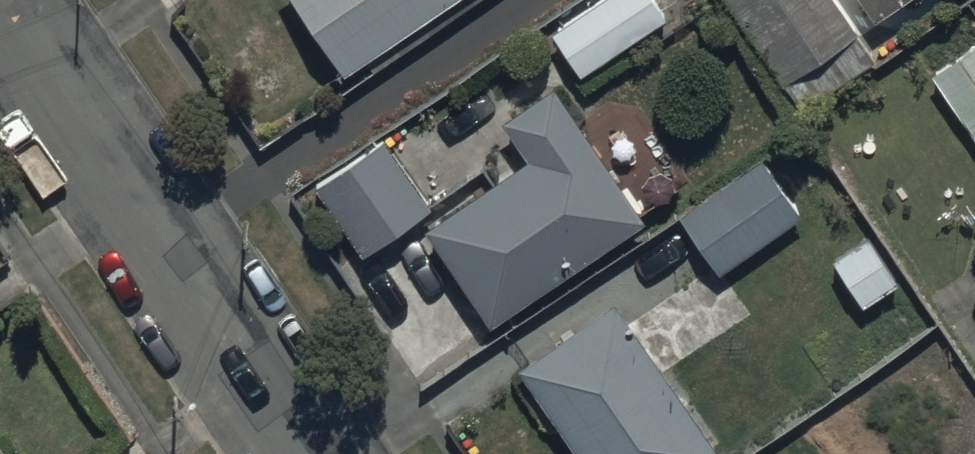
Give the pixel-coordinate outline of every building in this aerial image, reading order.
[(344,64),(443,0),(302,0),(344,64)] [(582,75),(666,19),(653,0),(601,0),(553,32),(582,75)] [(800,103),(877,50),(843,0),(730,0),(800,103)] [(878,11),(893,0),(870,0),(878,11)] [(930,68),(974,134),(974,37),(930,68)] [(531,151),(426,220),(490,317),(646,214),(557,79),(505,112),(531,151)] [(315,178),(361,251),(431,203),(387,133),(315,178)] [(679,210),(718,269),(803,212),(763,153),(679,210)] [(869,229),(832,254),(864,300),(900,276),(869,229)] [(516,362),(581,453),(710,453),(722,445),(613,293),(516,362)] [(0,435),(0,453),(13,453),(0,435)]
